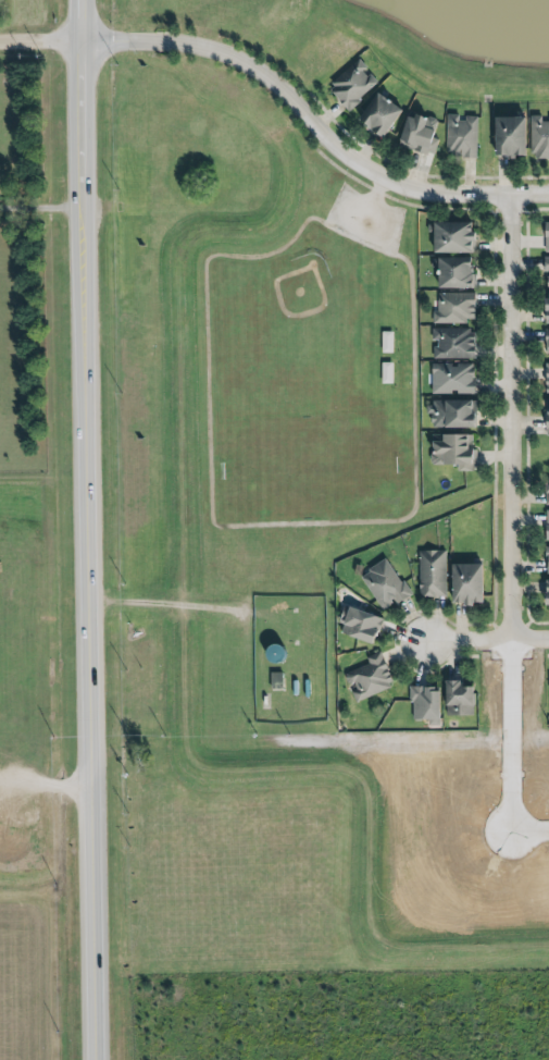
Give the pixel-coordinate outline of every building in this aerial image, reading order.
[(349,110),(361,100),(360,99),(378,81),(371,72),(367,75),(363,70),(367,66),(360,58),(332,82),(335,85),(332,88),(345,103),(349,110)] [(398,107),(371,93),(355,124),(382,138),(398,107)] [(416,111),(436,118),(437,120),(438,120),(433,137),(439,138),(435,153),(429,151),(428,153),(400,145),(402,137),(401,137),(409,113),(415,115),(416,111)] [(448,113),(447,152),(451,151),(451,156),(456,156),(459,156),(459,155),(461,155),(463,156),(463,158),(470,156),(477,158),(478,115),(466,115),(466,120),(460,120),(460,114),(448,113)] [(496,114),(526,114),(526,152),(516,152),(516,157),(509,157),(509,152),(496,152),(496,114)] [(540,119),(540,115),(528,115),(529,158),(548,158),(548,119),(540,119)] [(435,220),(435,223),(429,223),(429,231),(435,231),(435,250),(476,251),(476,230),(473,230),(473,220),(435,220)] [(439,255),(472,255),(472,263),(474,263),(474,273),(476,273),(476,286),(473,286),(439,286),(439,255)] [(476,293),(439,293),(439,311),(434,311),(434,323),(466,323),(466,319),(476,319),(476,293)] [(432,358),(473,359),(473,329),(433,328),(433,348),(432,348),(432,358)] [(392,331),(381,331),(380,353),(391,353),(392,331)] [(391,362),(380,362),(380,383),(391,384),(391,362)] [(476,393),(476,379),(473,379),(473,378),(475,378),(475,367),(473,367),(473,363),(458,363),(458,366),(452,366),(452,363),(433,363),(433,373),(437,373),(437,382),(433,382),(433,393),(452,393),(452,390),(458,390),(458,393),(476,393)] [(429,401),(429,428),(475,428),(475,400),(429,401)] [(475,433),(475,448),(478,448),(478,464),(475,464),(475,470),(459,470),(459,464),(434,464),(434,461),(432,460),(432,454),(434,452),(434,439),(445,439),(445,431),(471,431),(471,433),(475,433)] [(448,595),(447,550),(420,550),(421,596),(448,595)] [(384,612),(396,604),(397,606),(412,596),(412,595),(414,594),(404,579),(402,580),(386,556),(369,568),(370,570),(360,576),(384,612)] [(453,563),(484,562),(484,601),(475,601),(475,604),(467,604),(466,601),(454,601),(453,563)] [(342,632),(373,643),(376,634),(377,636),(378,631),(380,631),(383,625),(385,618),(377,614),(376,613),(361,608),(360,607),(351,604),(350,605),(346,604),(342,613),(340,621),(345,624),(342,632)] [(367,664),(344,673),(355,702),(392,687),(379,652),(365,658),(367,664)] [(270,690),(281,689),(280,673),(270,673),(270,690)] [(447,678),(454,678),(462,678),(462,681),(465,681),(465,685),(469,683),(474,685),(475,714),(461,713),(448,715),(447,678)] [(410,686),(420,685),(426,685),(431,683),(437,685),(437,688),(440,689),(441,725),(429,725),(429,718),(414,719),(413,702),(410,702),(410,686)]
